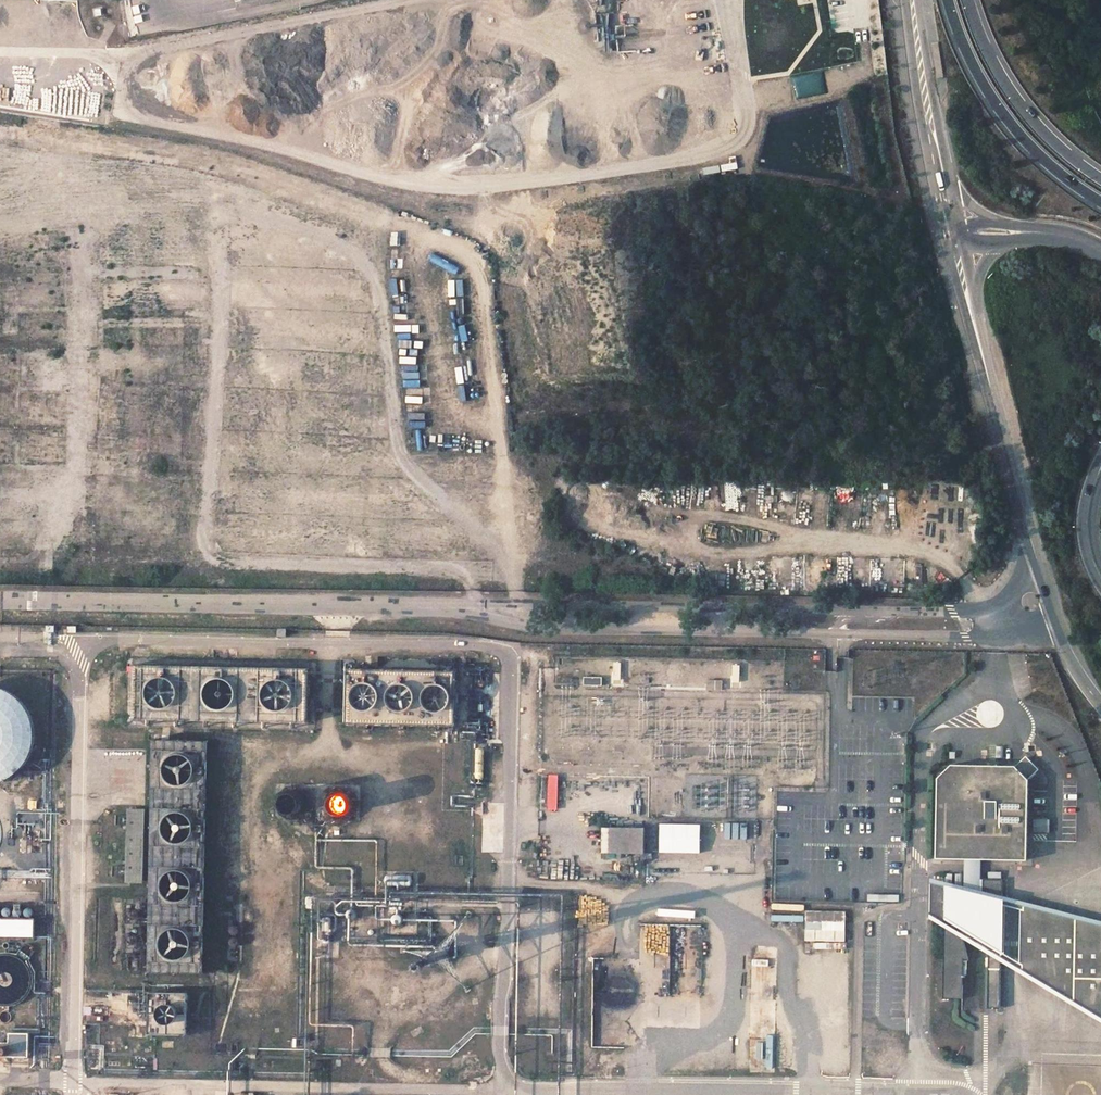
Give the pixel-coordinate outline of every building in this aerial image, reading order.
[(794,77),(797,97),(825,92),(821,72),(794,77)] [(309,669),(136,665),(134,719),(307,723),(309,669)] [(456,672),(348,669),(347,722),(454,726),(456,672)] [(602,687),(602,677),(585,677),(585,686),(602,687)] [(721,681),(707,681),(707,690),(720,691),(721,681)] [(4,781),(11,778),(17,774),(23,768),(28,762),(32,756),(34,748),(36,741),(36,733),(35,725),(33,718),(30,711),(25,705),(20,699),(14,694),(7,690),(0,688),(0,782),(4,781)] [(207,741),(152,740),(149,971),(203,972),(207,741)] [(1024,756),(1014,765),(1027,779),(1037,769),(1024,756)] [(936,778),(935,858),(1003,859),(1026,859),(1027,779),(1014,765),(949,765),(936,778)] [(292,812),(297,811),(298,810),(301,808),(302,804),(302,800),(301,798),(298,795),(296,794),(293,793),(289,795),(287,796),(284,800),(284,803),(285,806),(287,809),(289,811),(292,812)] [(348,811),(350,807),(351,805),(351,802),(350,801),(348,798),(346,796),(343,795),(340,795),(336,797),(333,800),(332,802),(332,805),(333,809),(335,811),(338,813),(343,814),(345,813),(348,811)] [(147,809),(128,809),(126,881),(145,882),(147,809)] [(644,853),(644,829),(602,828),(601,852),(644,853)] [(929,878),(928,918),(945,928),(963,939),(989,954),(1002,962),(1100,1022),(1100,921),(1002,897),(929,878)] [(0,918),(0,938),(34,938),(34,919),(0,918)] [(945,928),(944,999),(962,999),(963,977),(968,975),(970,960),(963,939),(945,928)] [(30,971),(29,968),(26,962),(33,952),(24,946),(16,955),(12,954),(8,953),(3,953),(0,953),(0,1004),(4,1005),(10,1004),(14,1003),(17,1002),(22,998),(27,993),(28,991),(30,988),(31,981),(31,978),(30,971)] [(1000,1009),(1002,962),(989,954),(987,1009),(1000,1009)] [(186,994),(150,993),(149,1033),(185,1034),(186,994)] [(28,1034),(9,1033),(8,1055),(28,1056),(28,1034)]
